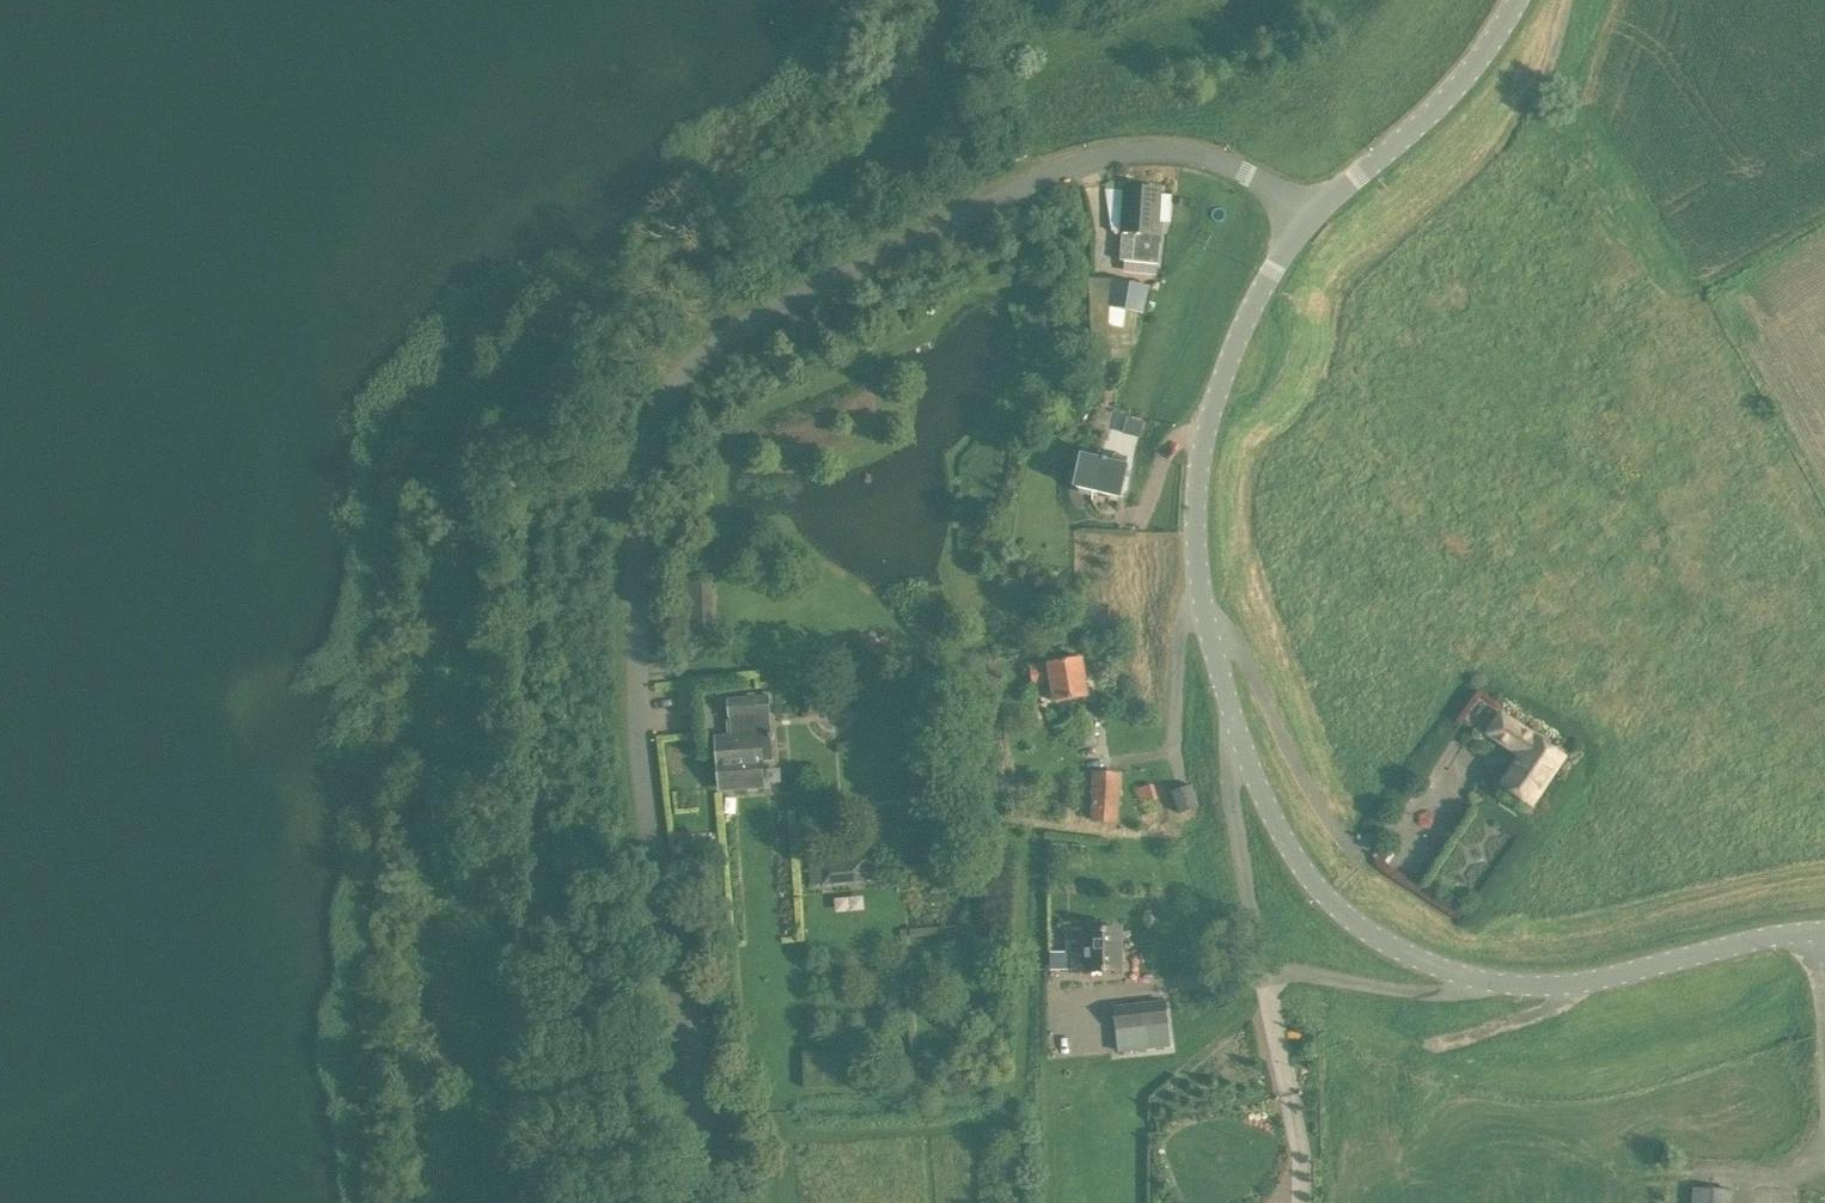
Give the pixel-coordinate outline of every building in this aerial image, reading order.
[(1023,147),(1012,151),(1016,162),(1027,157),(1023,147)] [(1158,234),(1161,189),(1125,188),(1120,262),(1160,264),(1163,235),(1158,234)] [(1111,305),(1108,323),(1125,326),(1128,308),(1147,311),(1151,285),(1113,279),(1109,305),(1111,305)] [(1101,391),(1101,399),(1112,400),(1113,392),(1101,391)] [(1143,422),(1128,418),(1124,434),(1139,437),(1143,422)] [(1128,464),(1127,464),(1129,457),(1115,454),(1113,461),(1084,454),(1077,488),(1120,497),(1128,464)] [(713,583),(688,583),(689,627),(714,627),(713,583)] [(1055,702),(1088,697),(1082,657),(1049,663),(1049,664),(1030,667),(1033,685),(1052,682),(1055,702)] [(730,699),(733,738),(717,739),(720,785),(736,784),(736,787),(764,785),(762,760),(773,760),(772,738),(775,738),(774,733),(771,733),(769,696),(730,699)] [(1090,712),(1072,715),(1077,748),(1096,745),(1090,712)] [(1564,755),(1502,714),(1490,732),(1511,747),(1512,744),(1524,752),(1503,784),(1532,803),(1564,755)] [(1117,821),(1119,774),(1096,773),(1093,820),(1117,821)] [(1139,788),(1143,804),(1157,799),(1153,784),(1139,788)] [(1181,814),(1199,807),(1191,785),(1173,791),(1181,814)] [(874,856),(861,857),(863,881),(876,879),(874,856)] [(823,884),(863,881),(861,857),(821,860),(823,884)] [(821,860),(809,861),(811,885),(823,884),(821,860)] [(1069,952),(1074,952),(1074,971),(1122,971),(1121,929),(1069,930),(1069,952)] [(1115,1007),(1117,1029),(1167,1023),(1165,1001),(1115,1007)] [(1167,1023),(1117,1029),(1120,1053),(1170,1047),(1167,1023)] [(1732,1191),(1693,1189),(1692,1202),(1731,1202),(1732,1191)]
